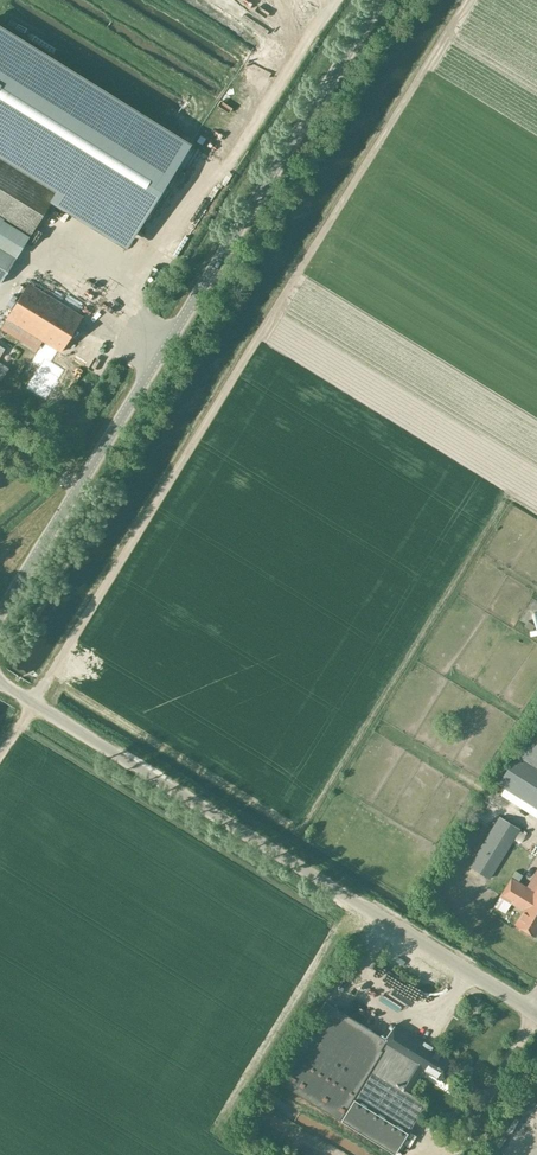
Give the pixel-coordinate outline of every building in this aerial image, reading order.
[(190,145),(0,27),(0,153),(133,236),(190,145)] [(0,160),(0,282),(29,235),(4,219),(30,235),(55,194),(0,160)] [(6,318),(45,343),(58,351),(60,352),(82,316),(28,283),(6,318)] [(52,362),(58,351),(45,343),(33,363),(40,367),(27,388),(46,400),(53,389),(55,390),(59,382),(58,382),(65,370),(52,362)] [(531,630),(532,629),(534,625),(527,621),(524,626),(531,630)] [(494,781),(536,809),(536,721),(517,753),(513,751),(494,781)] [(498,816),(492,812),(487,820),(494,824),(468,866),(489,879),(519,828),(498,816)] [(526,887),(511,878),(500,896),(523,910),(515,924),(535,936),(536,932),(536,868),(526,887)] [(341,976),(331,989),(343,999),(353,986),(341,976)] [(399,1007),(428,1023),(434,1012),(424,1006),(428,1001),(384,976),(379,985),(386,989),(383,995),(400,1004),(399,1007)] [(439,1080),(451,1060),(394,1025),(385,1039),(324,1001),(275,1081),(394,1154),(424,1103),(411,1095),(425,1072),(439,1080)] [(527,1093),(524,1098),(531,1102),(534,1097),(527,1093)]
